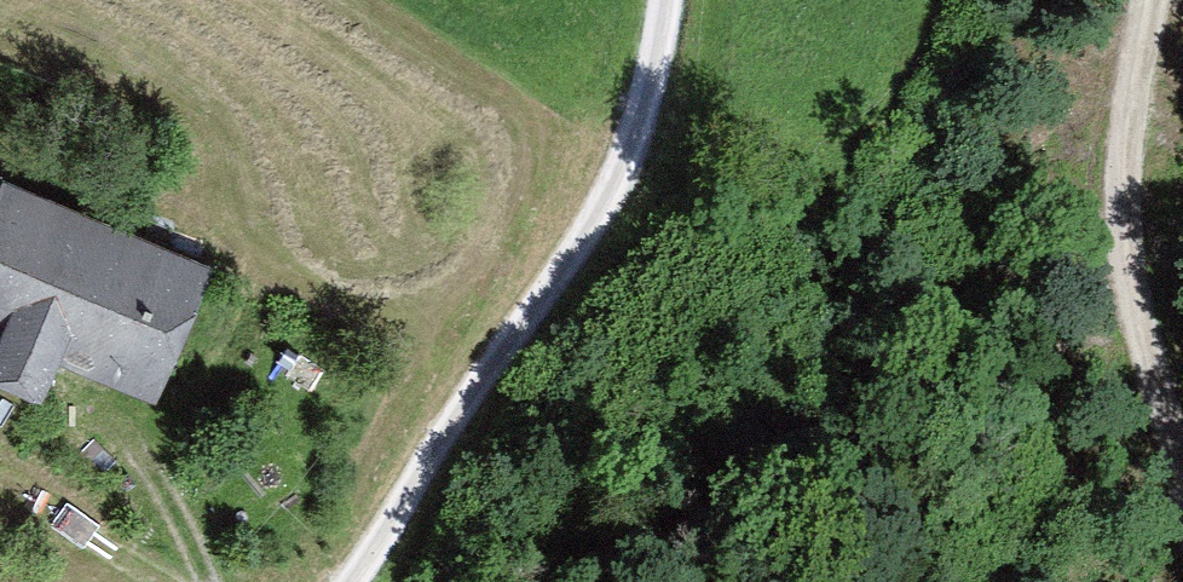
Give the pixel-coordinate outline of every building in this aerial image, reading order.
[(0,191),(0,384),(39,397),(52,361),(150,395),(197,259),(0,191)]
